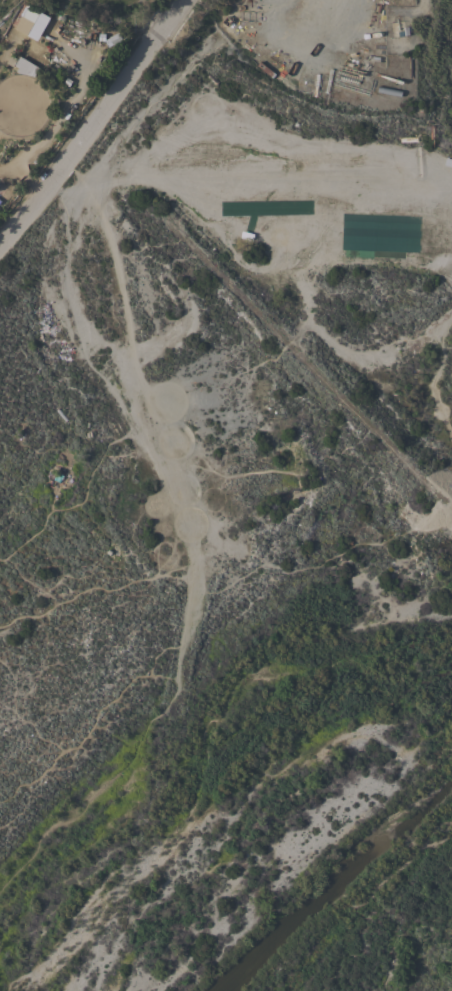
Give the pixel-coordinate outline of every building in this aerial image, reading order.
[(28,6),(33,8),(21,30),(16,27),(28,6)] [(39,66),(34,75),(18,72),(16,70),(18,67),(14,65),(20,55),(39,66)]
